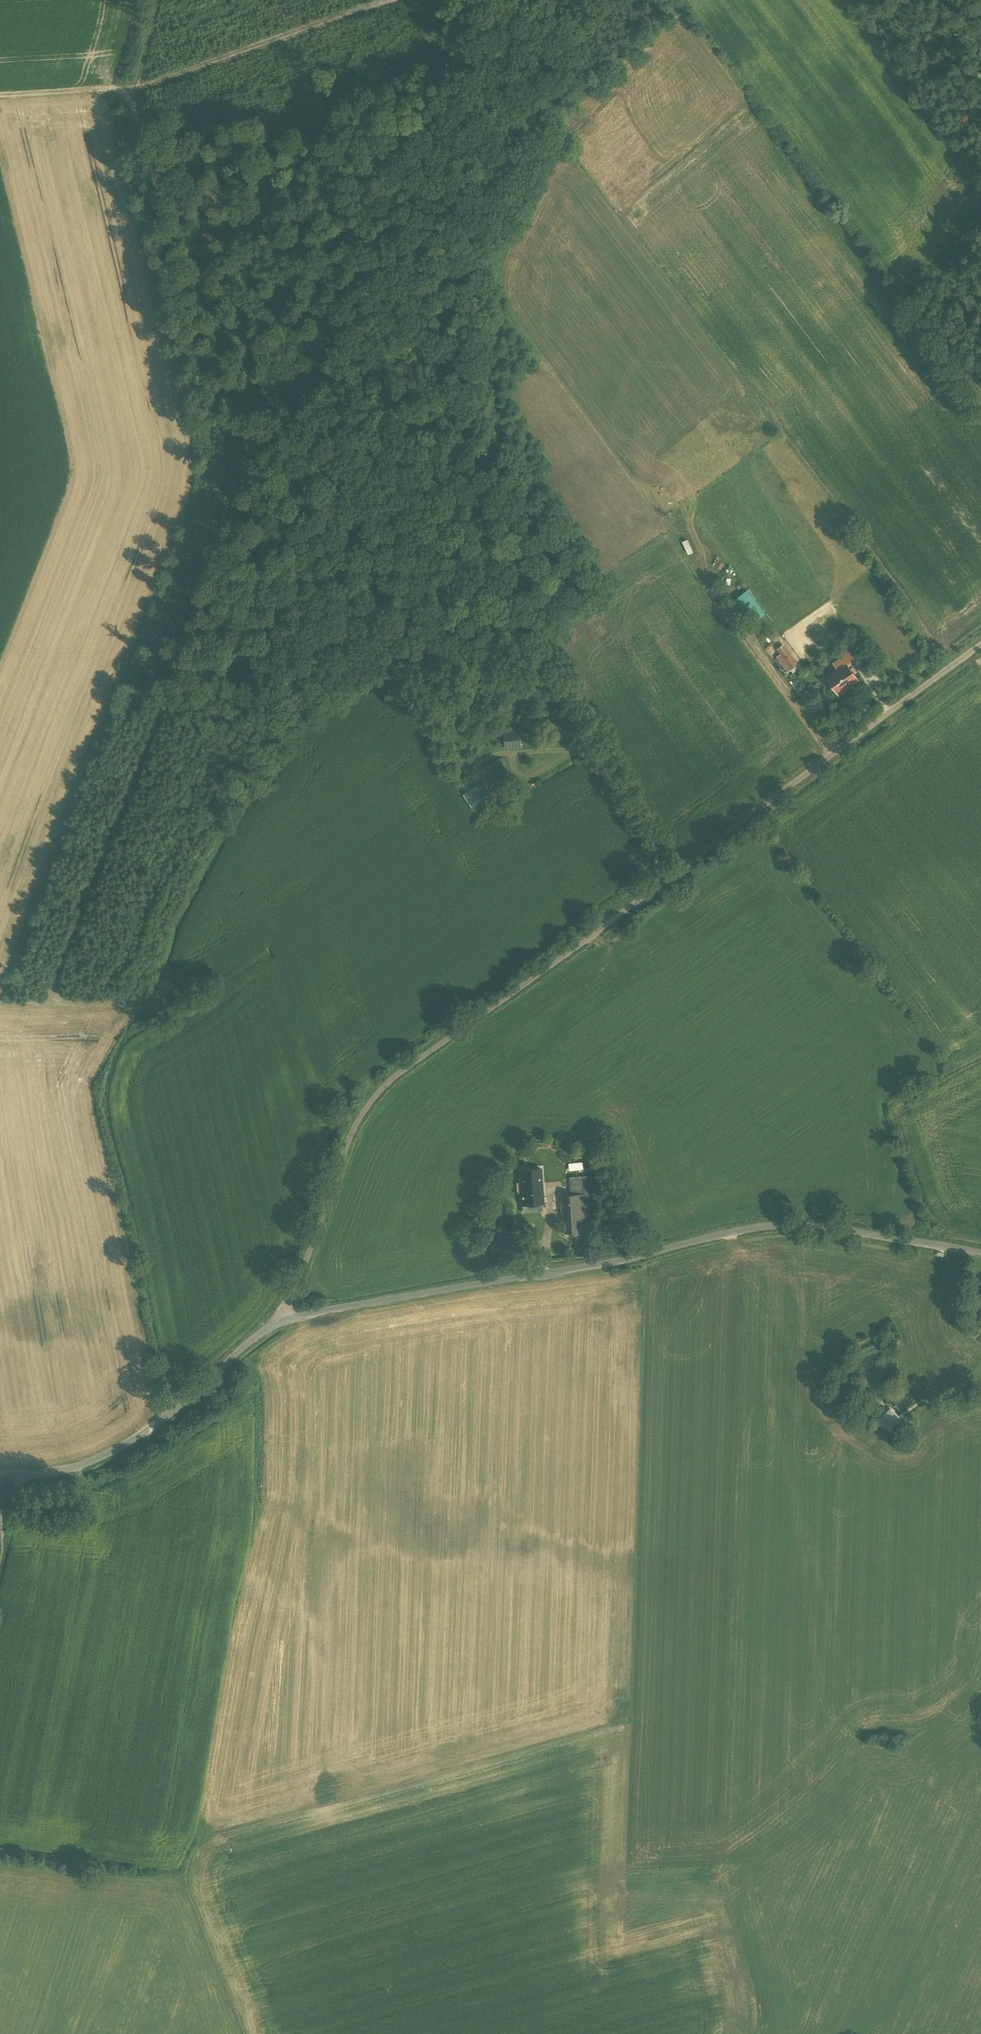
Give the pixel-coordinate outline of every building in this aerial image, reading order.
[(748,590),(734,601),(751,624),(765,614),(748,590)] [(842,657),(854,649),(849,641),(841,646),(841,658),(842,657)] [(798,664),(784,644),(777,649),(781,654),(777,657),(787,672),(798,664)] [(842,657),(847,664),(859,655),(854,649),(842,657)] [(859,655),(847,664),(849,666),(860,658),(859,655)] [(838,670),(847,664),(842,657),(841,658),(834,663),(838,670)] [(849,666),(847,664),(838,670),(827,678),(839,695),(848,689),(846,687),(857,678),(849,666)] [(519,748),(518,732),(501,733),(503,749),(519,748)] [(512,786),(497,761),(479,771),(494,797),(512,786)] [(543,1211),(540,1168),(520,1170),(523,1212),(543,1211)] [(571,1194),(587,1193),(586,1176),(570,1177),(571,1194)] [(571,1194),(563,1195),(565,1232),(590,1230),(587,1193),(571,1194)] [(890,1410),(880,1417),(891,1433),(898,1427),(899,1427),(896,1424),(894,1425),(893,1423),(898,1419),(896,1418),(890,1410)] [(902,1414),(896,1418),(898,1419),(893,1423),(894,1425),(896,1424),(899,1427),(904,1422),(906,1418),(902,1414)]
